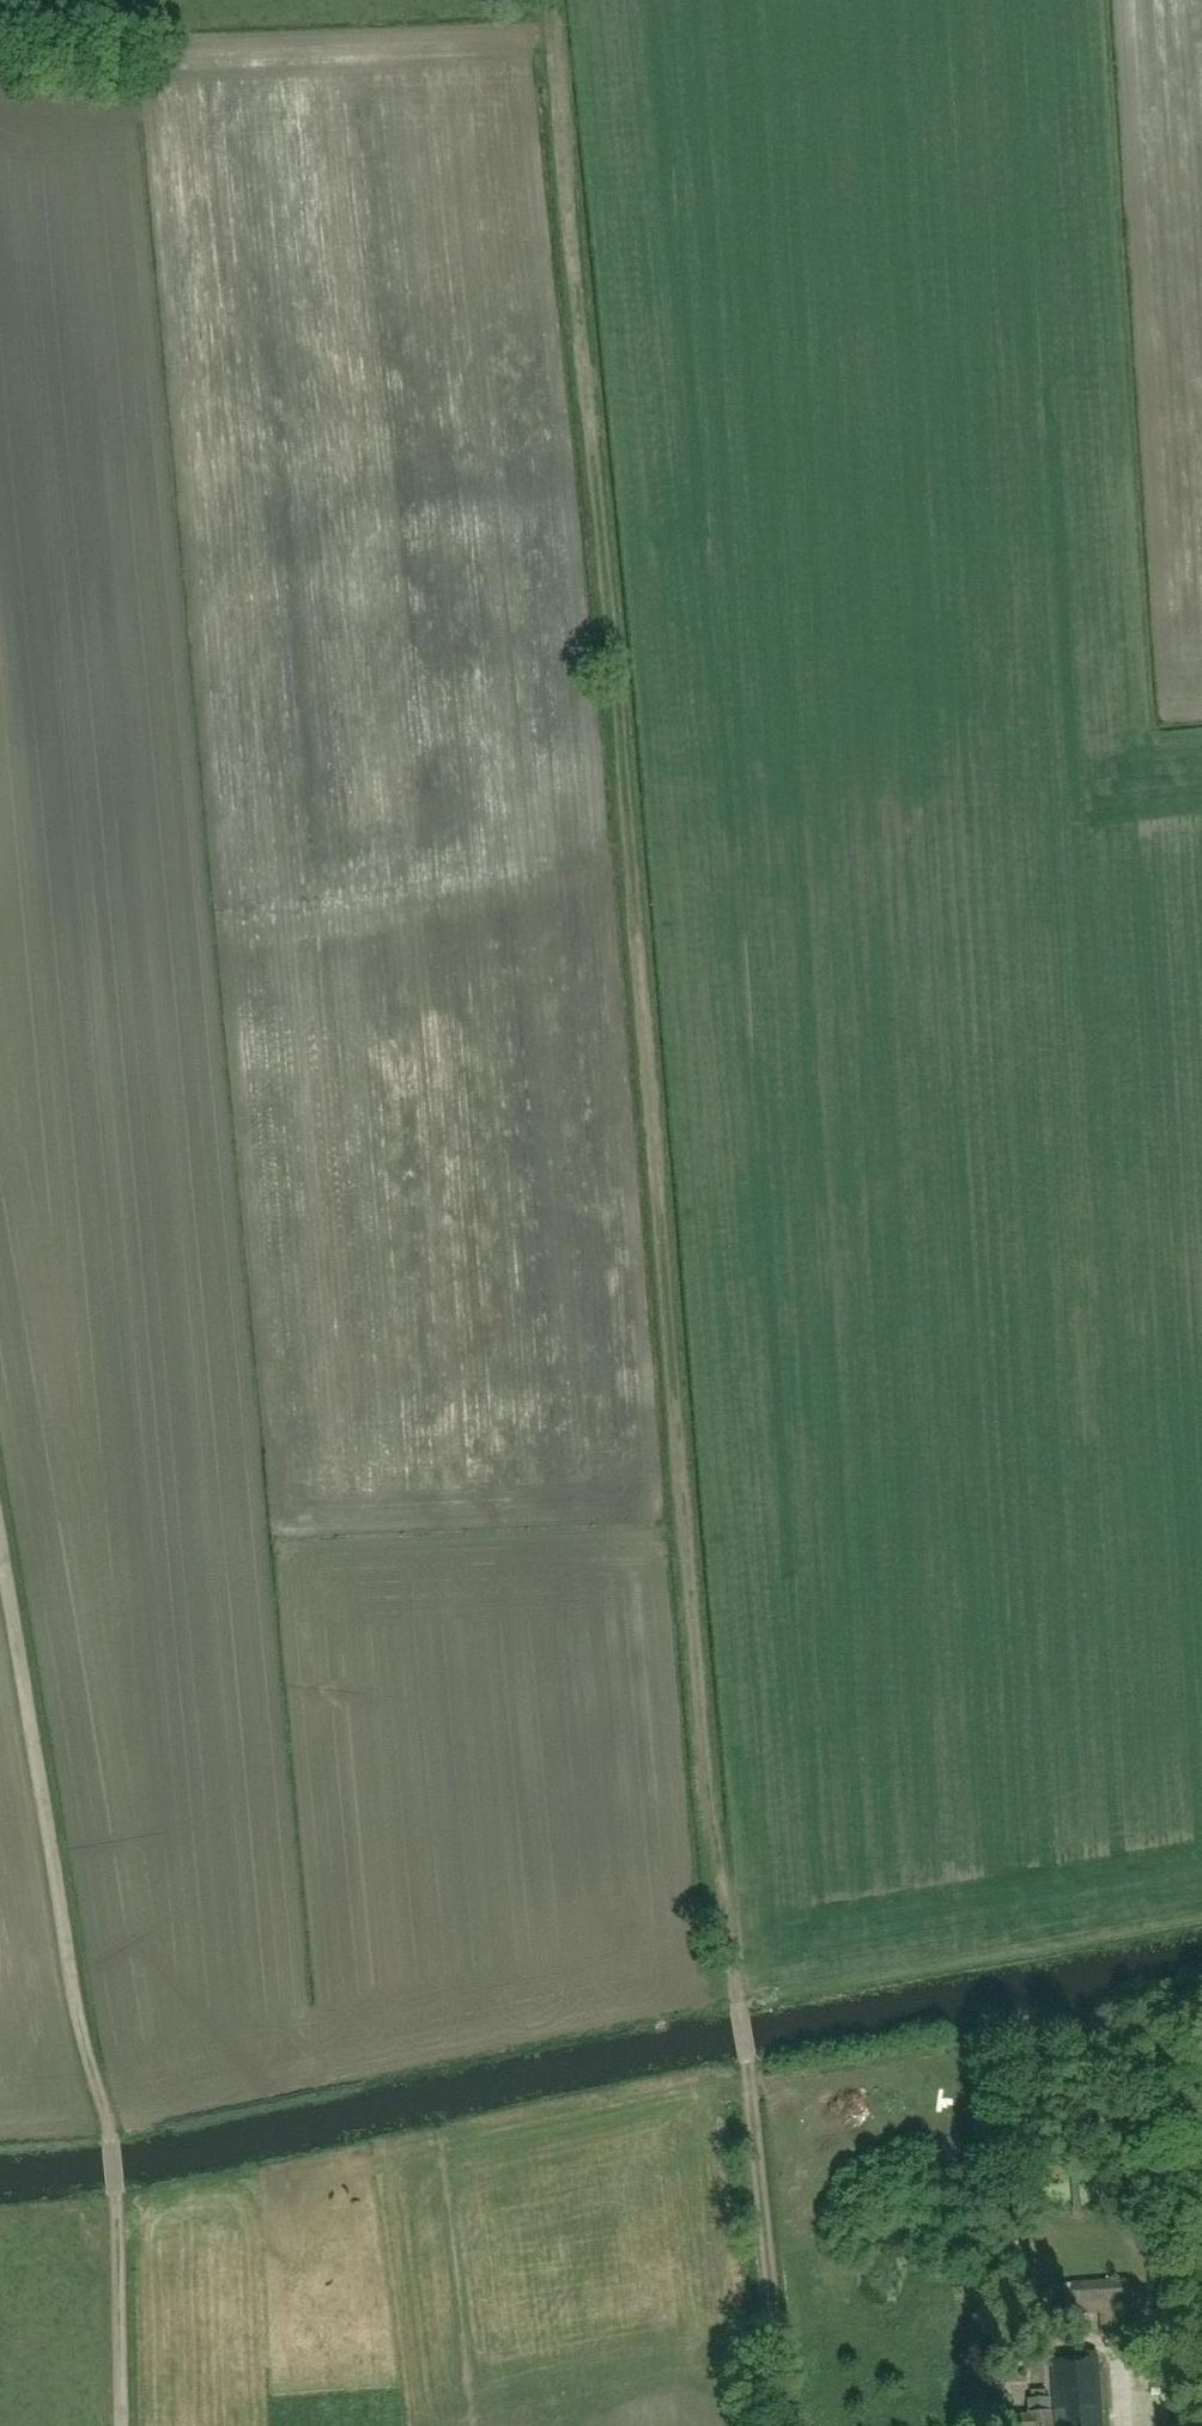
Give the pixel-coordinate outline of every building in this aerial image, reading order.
[(1116,2311),(1132,2310),(1131,2278),(1071,2281),(1072,2283),(1064,2283),(1066,2311),(1073,2311),(1073,2313),(1100,2312),(1102,2335),(1117,2334),(1116,2311)] [(1051,2357),(1055,2425),(1101,2425),(1097,2351),(1084,2351),(1084,2355),(1051,2357)] [(1049,2399),(1028,2401),(1029,2417),(1017,2418),(1018,2425),(1051,2425),(1049,2399)]
